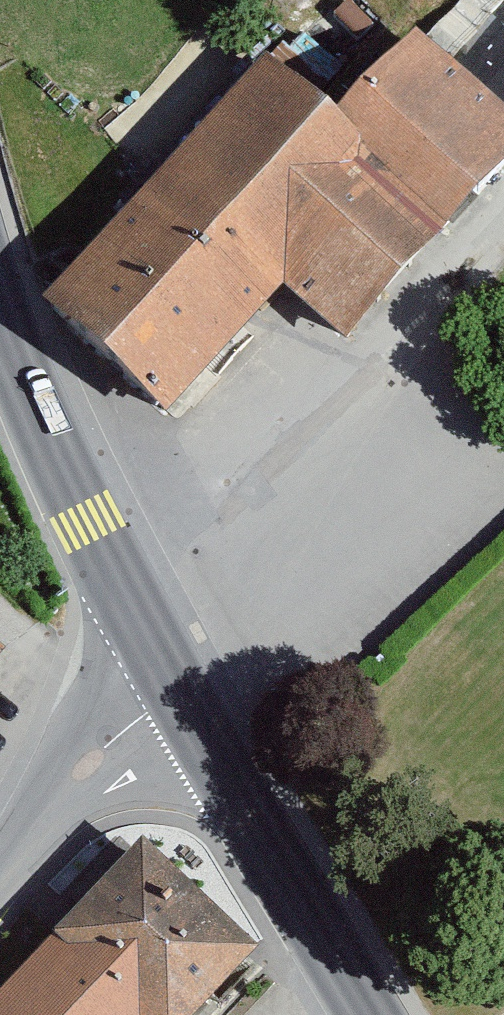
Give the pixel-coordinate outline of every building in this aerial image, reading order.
[(50,295),(157,391),(276,259),(344,320),(503,143),(503,118),(413,37),(337,121),(265,56),(50,295)] [(0,982),(0,1014),(139,1014),(220,936),(135,850),(0,982)]
